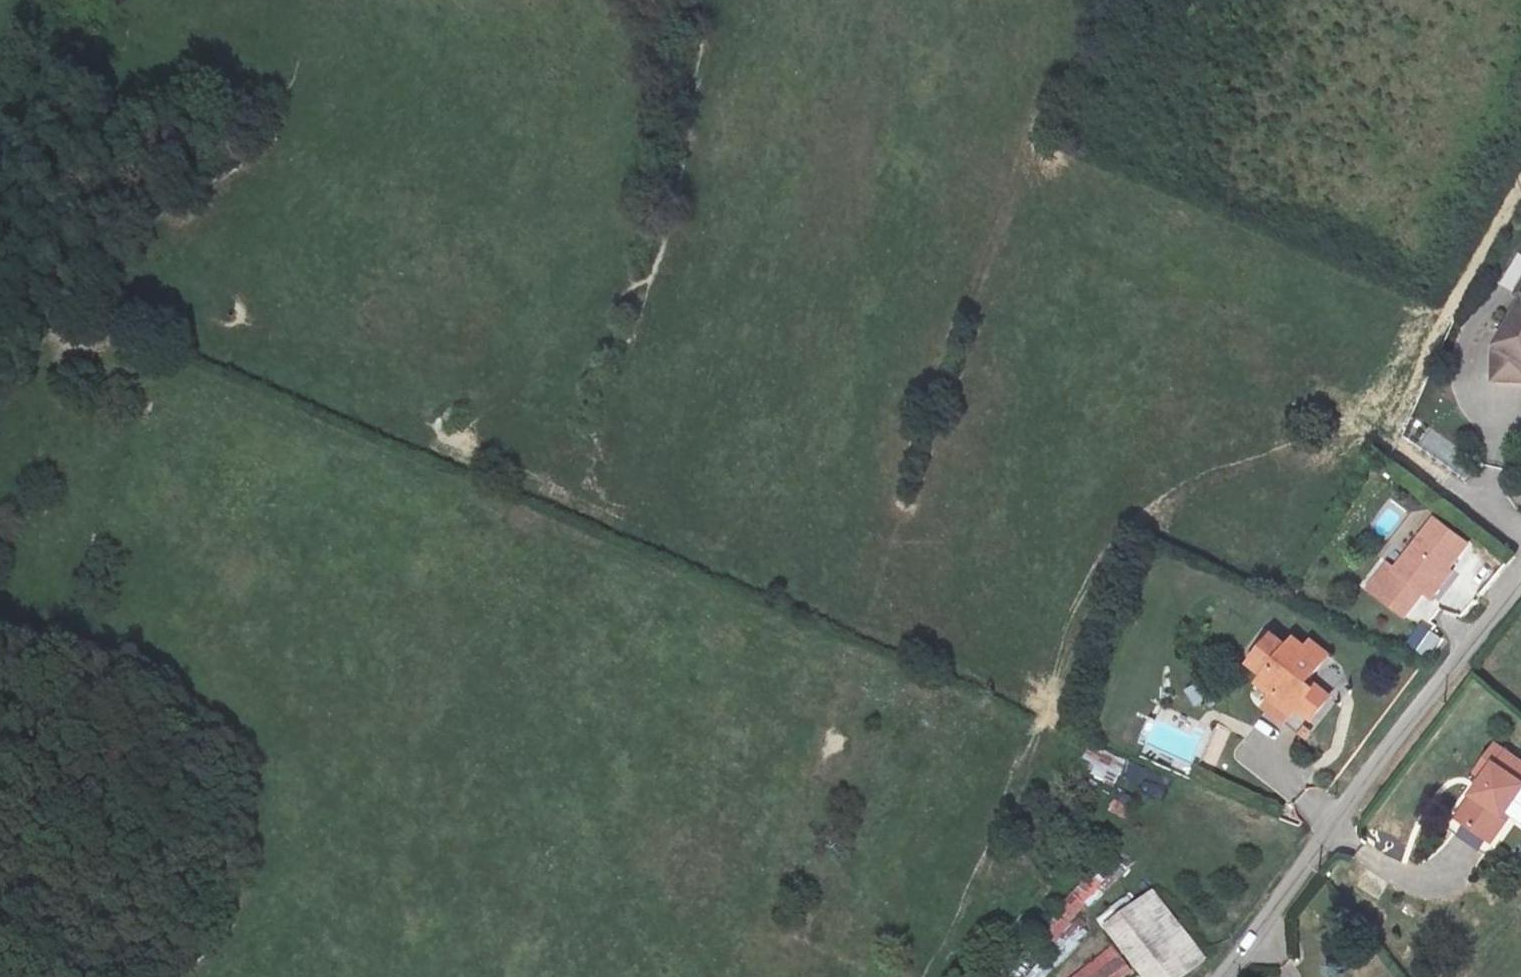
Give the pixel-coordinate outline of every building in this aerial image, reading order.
[(1482,366),(1520,386),(1520,292),(1482,366)] [(1413,615),(1452,568),(1421,544),(1381,589),(1375,586),(1364,600),(1353,613),(1382,636),(1394,623),(1406,610),(1413,615)] [(1422,622),(1408,643),(1432,658),(1446,637),(1422,622)] [(1259,654),(1235,684),(1250,697),(1242,707),(1271,731),(1276,725),(1286,734),(1290,728),(1302,738),(1321,715),(1296,696),(1316,672),(1301,661),(1295,669),(1282,658),(1275,666),(1259,654)] [(1219,725),(1203,760),(1216,766),(1232,731),(1219,725)] [(1138,736),(1120,727),(1107,754),(1126,763),(1138,736)] [(1078,765),(1114,784),(1124,765),(1089,746),(1078,765)] [(1489,752),(1464,785),(1473,793),(1450,824),(1485,850),(1503,826),(1495,820),(1520,785),(1520,777),(1489,752)] [(1122,788),(1163,799),(1169,778),(1128,767),(1122,788)] [(1111,877),(1095,864),(1037,931),(1053,945),(1111,877)] [(1146,916),(1101,953),(1119,976),(1195,976),(1146,916)] [(1084,967),(1072,951),(1035,976),(1070,976),(1084,967)]
